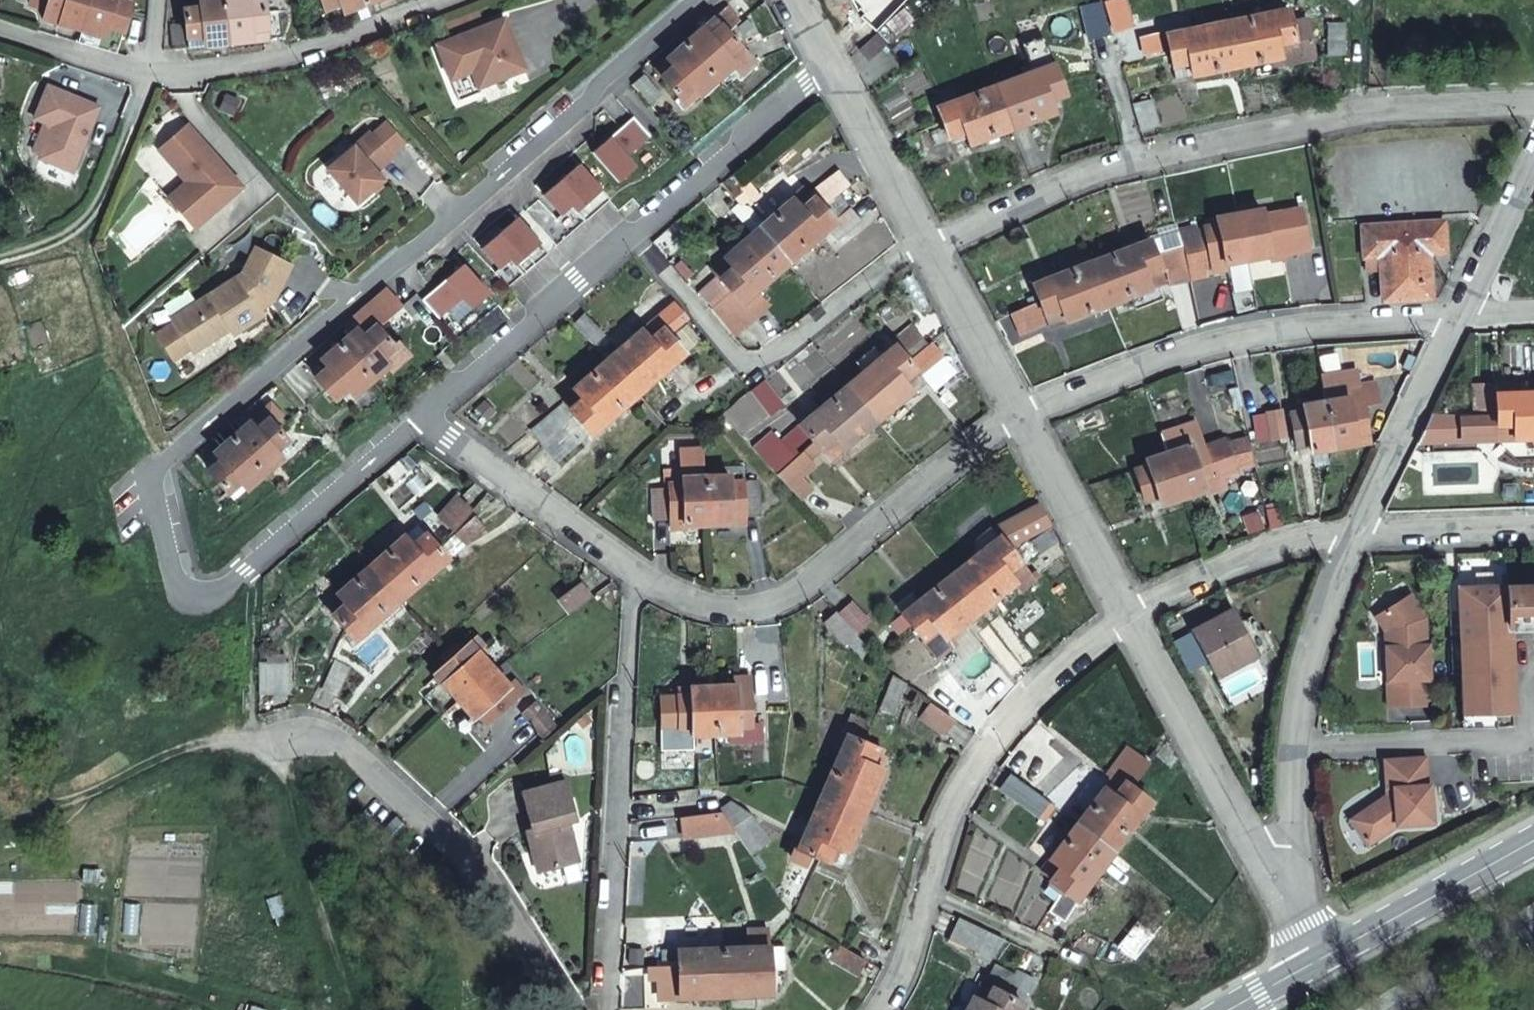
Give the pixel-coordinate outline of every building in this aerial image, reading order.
[(84,26),(92,0),(34,0),(34,1),(48,5),(46,15),(84,26)] [(84,26),(107,33),(110,23),(125,27),(132,1),(128,0),(92,0),(84,26)] [(226,39),(222,0),(200,0),(200,3),(184,4),(185,18),(169,18),(170,45),(226,39)] [(226,39),(278,34),(277,0),(222,0),(226,39)] [(339,8),(360,0),(336,0),(339,8)] [(1105,33),(1097,5),(1080,10),(1087,39),(1105,33)] [(1288,5),(1225,16),(1233,61),(1278,54),(1278,59),(1310,54),(1305,12),(1290,15),(1288,5)] [(726,28),(738,18),(727,6),(703,26),(708,32),(722,22),(726,28)] [(1116,11),(1106,13),(1114,39),(1123,37),(1116,11)] [(1114,39),(1106,13),(1102,14),(1110,41),(1114,39)] [(1175,16),(1176,24),(1186,22),(1185,14),(1175,16)] [(525,66),(504,15),(437,42),(459,98),(481,89),(479,84),(477,80),(485,77),(487,81),(525,66)] [(1233,61),(1225,16),(1212,18),(1186,22),(1176,24),(1144,29),(1145,43),(1170,39),(1176,71),(1233,61)] [(1326,19),(1324,51),(1341,53),(1343,21),(1326,19)] [(686,40),(714,75),(731,61),(732,60),(726,54),(738,43),(726,28),(722,22),(708,32),(703,26),(686,40)] [(697,89),(714,75),(686,40),(668,55),(673,62),(661,72),(678,94),(691,82),(697,89)] [(751,58),(738,43),(726,54),(732,60),(731,61),(738,70),(751,58)] [(673,62),(668,55),(656,66),(661,72),(673,62)] [(1036,75),(999,87),(1011,129),(1054,115),(1050,103),(1067,98),(1054,55),(1032,61),(1036,75)] [(643,70),(633,78),(647,95),(657,87),(643,70)] [(99,104),(49,82),(35,115),(53,123),(40,155),(72,168),(99,104)] [(691,82),(678,94),(683,101),(697,89),(691,82)] [(1011,129),(999,87),(939,106),(945,123),(930,129),(934,141),(965,131),(969,144),(1011,129)] [(1132,103),(1140,130),(1159,125),(1151,98),(1132,103)] [(194,225),(242,184),(188,121),(159,146),(187,179),(168,195),(194,225)] [(371,129),(328,166),(357,200),(383,177),(378,170),(394,156),(371,129)] [(806,186),(758,226),(788,261),(828,228),(838,239),(862,218),(853,206),(835,221),(806,186)] [(1263,209),(1238,214),(1240,226),(1245,251),(1246,259),(1269,255),(1270,259),(1284,256),(1284,253),(1308,248),(1301,209),(1277,213),(1264,215),(1263,209)] [(1178,229),(1183,249),(1187,267),(1189,277),(1206,274),(1205,267),(1211,266),(1211,267),(1212,267),(1212,265),(1217,264),(1218,271),(1226,269),(1225,263),(1246,259),(1245,251),(1240,226),(1238,214),(1216,218),(1217,223),(1203,226),(1203,227),(1197,228),(1196,225),(1178,229)] [(1421,295),(1432,294),(1430,250),(1446,249),(1445,220),(1408,223),(1363,226),(1366,267),(1383,267),(1385,298),(1421,295)] [(714,305),(711,307),(733,334),(771,302),(758,287),(788,261),(758,226),(711,266),(720,276),(702,291),(714,305)] [(1106,301),(1107,305),(1149,289),(1144,277),(1160,271),(1164,270),(1168,282),(1189,277),(1187,267),(1183,249),(1154,256),(1149,241),(1092,263),(1093,266),(1100,285),(1106,301)] [(233,331),(263,312),(259,306),(272,297),(290,262),(256,244),(242,270),(171,316),(174,320),(157,331),(173,356),(190,345),(193,349),(214,336),(216,329),(222,325),(225,329),(229,326),(233,331)] [(1064,321),(1107,305),(1106,301),(1100,285),(1093,266),(1092,263),(1071,271),(1032,285),(1039,303),(1013,313),(1020,332),(1046,322),(1044,315),(1060,309),(1064,321)] [(1144,277),(1149,289),(1164,284),(1160,271),(1144,277)] [(362,335),(374,323),(378,321),(364,304),(343,322),(350,332),(356,327),(362,335)] [(1060,309),(1044,315),(1046,322),(1048,327),(1064,321),(1060,309)] [(589,311),(578,320),(596,341),(607,331),(589,311)] [(610,358),(640,392),(686,351),(670,333),(681,324),(670,312),(660,321),(666,328),(652,338),(647,332),(644,329),(610,358)] [(660,321),(647,332),(652,338),(666,328),(660,321)] [(850,385),(880,419),(912,390),(903,380),(912,371),(917,376),(939,354),(926,341),(907,358),(927,340),(909,322),(890,341),(893,345),(850,385)] [(392,344),(374,323),(362,335),(356,327),(350,332),(339,342),(368,376),(386,362),(380,354),(392,344)] [(216,329),(214,336),(225,329),(222,325),(216,329)] [(392,344),(380,354),(386,362),(389,367),(406,352),(395,340),(392,344)] [(350,392),(368,376),(339,342),(321,357),(326,364),(314,375),(332,396),(344,385),(350,392)] [(561,461),(640,392),(610,358),(578,387),(581,390),(535,430),(561,461)] [(1327,399),(1336,446),(1369,440),(1367,431),(1370,431),(1365,402),(1381,400),(1377,378),(1360,381),(1358,367),(1323,374),(1327,399)] [(763,380),(751,391),(767,410),(780,399),(763,380)] [(1515,392),(1515,380),(1464,381),(1464,413),(1456,413),(1456,428),(1477,428),(1477,437),(1533,436),(1533,392),(1515,392)] [(849,448),(880,419),(850,385),(841,393),(814,418),(793,435),(768,458),(778,470),(776,472),(803,502),(820,487),(808,475),(821,463),(817,459),(810,451),(820,441),(827,449),(840,438),(849,448)] [(270,398),(248,417),(254,424),(268,413),(272,418),(281,410),(270,398)] [(1313,450),(1336,446),(1327,399),(1304,403),(1305,410),(1294,412),(1300,445),(1312,443),(1313,450)] [(1285,408),(1270,411),(1274,438),(1290,435),(1285,408)] [(1274,438),(1270,411),(1257,413),(1261,440),(1274,438)] [(231,431),(260,467),(278,451),(273,444),(285,433),(272,418),(268,413),(254,424),(248,417),(231,431)] [(1169,450),(1183,497),(1203,490),(1204,490),(1202,482),(1224,475),(1235,472),(1228,446),(1226,439),(1205,446),(1197,420),(1162,430),(1169,450)] [(207,463),(224,485),(236,475),(241,481),(242,482),(260,467),(231,431),(213,446),(219,453),(207,463)] [(273,444),(278,451),(291,441),(285,433),(273,444)] [(827,449),(837,459),(849,448),(840,438),(827,449)] [(1252,438),(1228,446),(1235,472),(1258,464),(1252,438)] [(810,451),(817,459),(827,449),(820,441),(810,451)] [(201,455),(207,463),(219,453),(213,446),(201,455)] [(1160,504),(1183,497),(1169,450),(1145,458),(1147,464),(1135,468),(1145,500),(1157,496),(1160,504)] [(707,476),(707,477),(709,523),(709,524),(731,523),(731,525),(744,524),(744,514),(760,514),(759,481),(745,481),(745,466),(726,467),(727,475),(707,476)] [(665,488),(684,487),(683,477),(683,468),(665,469),(665,488)] [(229,491),(241,481),(236,475),(224,485),(229,491)] [(1204,490),(1203,490),(1204,493),(1227,486),(1224,475),(1202,482),(1204,490)] [(709,523),(707,477),(707,476),(683,477),(684,487),(665,488),(652,488),(653,518),(672,517),(672,529),(686,528),(686,525),(709,524),(709,523)] [(443,516),(458,529),(474,510),(459,497),(443,516)] [(1041,548),(1060,539),(1054,526),(1038,533),(1029,514),(999,527),(1002,535),(999,537),(992,529),(982,537),(987,544),(951,572),(979,608),(1014,581),(1020,589),(1039,575),(1036,569),(1030,573),(1010,546),(1034,535),(1041,548)] [(421,525),(407,538),(415,547),(429,534),(421,525)] [(406,599),(451,559),(429,534),(415,547),(407,538),(377,566),(406,599)] [(406,599),(377,566),(344,595),(351,604),(337,616),(358,642),(406,599)] [(945,634),(979,608),(951,572),(919,596),(913,588),(897,599),(904,608),(894,615),(901,624),(910,618),(935,650),(949,640),(945,634)] [(1448,580),(1450,635),(1460,634),(1458,588),(1458,572),(1448,580)] [(563,597),(574,612),(596,595),(585,581),(563,597)] [(1458,588),(1460,634),(1463,712),(1514,711),(1510,625),(1533,625),(1533,585),(1458,588)] [(1426,617),(1411,593),(1381,612),(1391,627),(1391,645),(1386,645),(1387,680),(1430,678),(1429,643),(1426,643),(1426,617)] [(351,604),(344,595),(329,607),(337,616),(351,604)] [(854,602),(844,612),(861,630),(871,620),(854,602)] [(1257,652),(1233,606),(1193,626),(1217,673),(1257,652)] [(861,635),(840,611),(827,622),(848,645),(861,635)] [(1381,612),(1377,615),(1386,629),(1386,645),(1391,645),(1391,627),(1381,612)] [(447,682),(462,699),(497,668),(484,653),(490,647),(481,636),(463,653),(451,662),(445,668),(453,677),(447,682)] [(291,644),(262,642),(261,673),(289,675),(291,644)] [(446,656),(451,662),(463,653),(457,646),(446,656)] [(353,666),(337,658),(323,685),(339,693),(353,666)] [(497,668),(462,699),(476,716),(482,711),(490,719),(526,690),(518,680),(512,685),(497,668)] [(738,683),(717,685),(718,730),(740,728),(740,721),(752,720),(750,673),(738,673),(738,683)] [(891,674),(879,707),(893,712),(904,682),(891,674)] [(718,730),(717,685),(679,688),(682,723),(664,725),(666,749),(697,747),(696,731),(718,730)] [(930,693),(920,710),(943,724),(953,707),(930,693)] [(557,726),(537,702),(526,711),(546,735),(557,726)] [(482,711),(476,716),(473,718),(481,727),(490,719),(482,711)] [(849,733),(823,790),(865,808),(883,768),(871,762),(878,746),(862,739),(870,720),(851,712),(843,730),(849,733)] [(1426,753),(1385,756),(1387,787),(1394,786),(1394,794),(1384,795),(1351,817),(1367,842),(1396,823),(1428,821),(1426,783),(1428,783),(1426,753)] [(1047,800),(1011,773),(1000,788),(1036,814),(1047,800)] [(1114,775),(1078,823),(1114,851),(1150,800),(1126,782),(1125,784),(1114,775)] [(566,858),(580,855),(573,822),(577,821),(567,780),(527,790),(536,824),(530,826),(542,873),(568,866),(566,858)] [(865,808),(823,790),(791,861),(804,867),(809,856),(826,864),(833,846),(846,852),(865,808)] [(731,800),(720,807),(733,828),(750,853),(768,841),(750,813),(731,800)] [(733,828),(720,807),(682,811),(684,831),(733,828)] [(1114,851),(1078,823),(1042,870),(1053,878),(1051,880),(1065,890),(1055,904),(1069,915),(1080,901),(1078,899),(1114,851)] [(582,863),(580,855),(566,858),(568,866),(582,863)] [(990,932),(962,920),(952,941),(980,953),(990,932)] [(748,947),(723,947),(724,995),(771,993),(770,968),(786,968),(786,945),(769,946),(769,928),(748,928),(748,947)] [(859,957),(832,943),(825,956),(852,970),(859,957)] [(724,995),(723,947),(678,949),(678,982),(678,996),(724,995)] [(678,982),(678,949),(666,950),(667,982),(678,982)] [(966,1009),(1019,1009),(1035,980),(1018,970),(1016,974),(996,964),(985,983),(982,981),(966,1009)]
